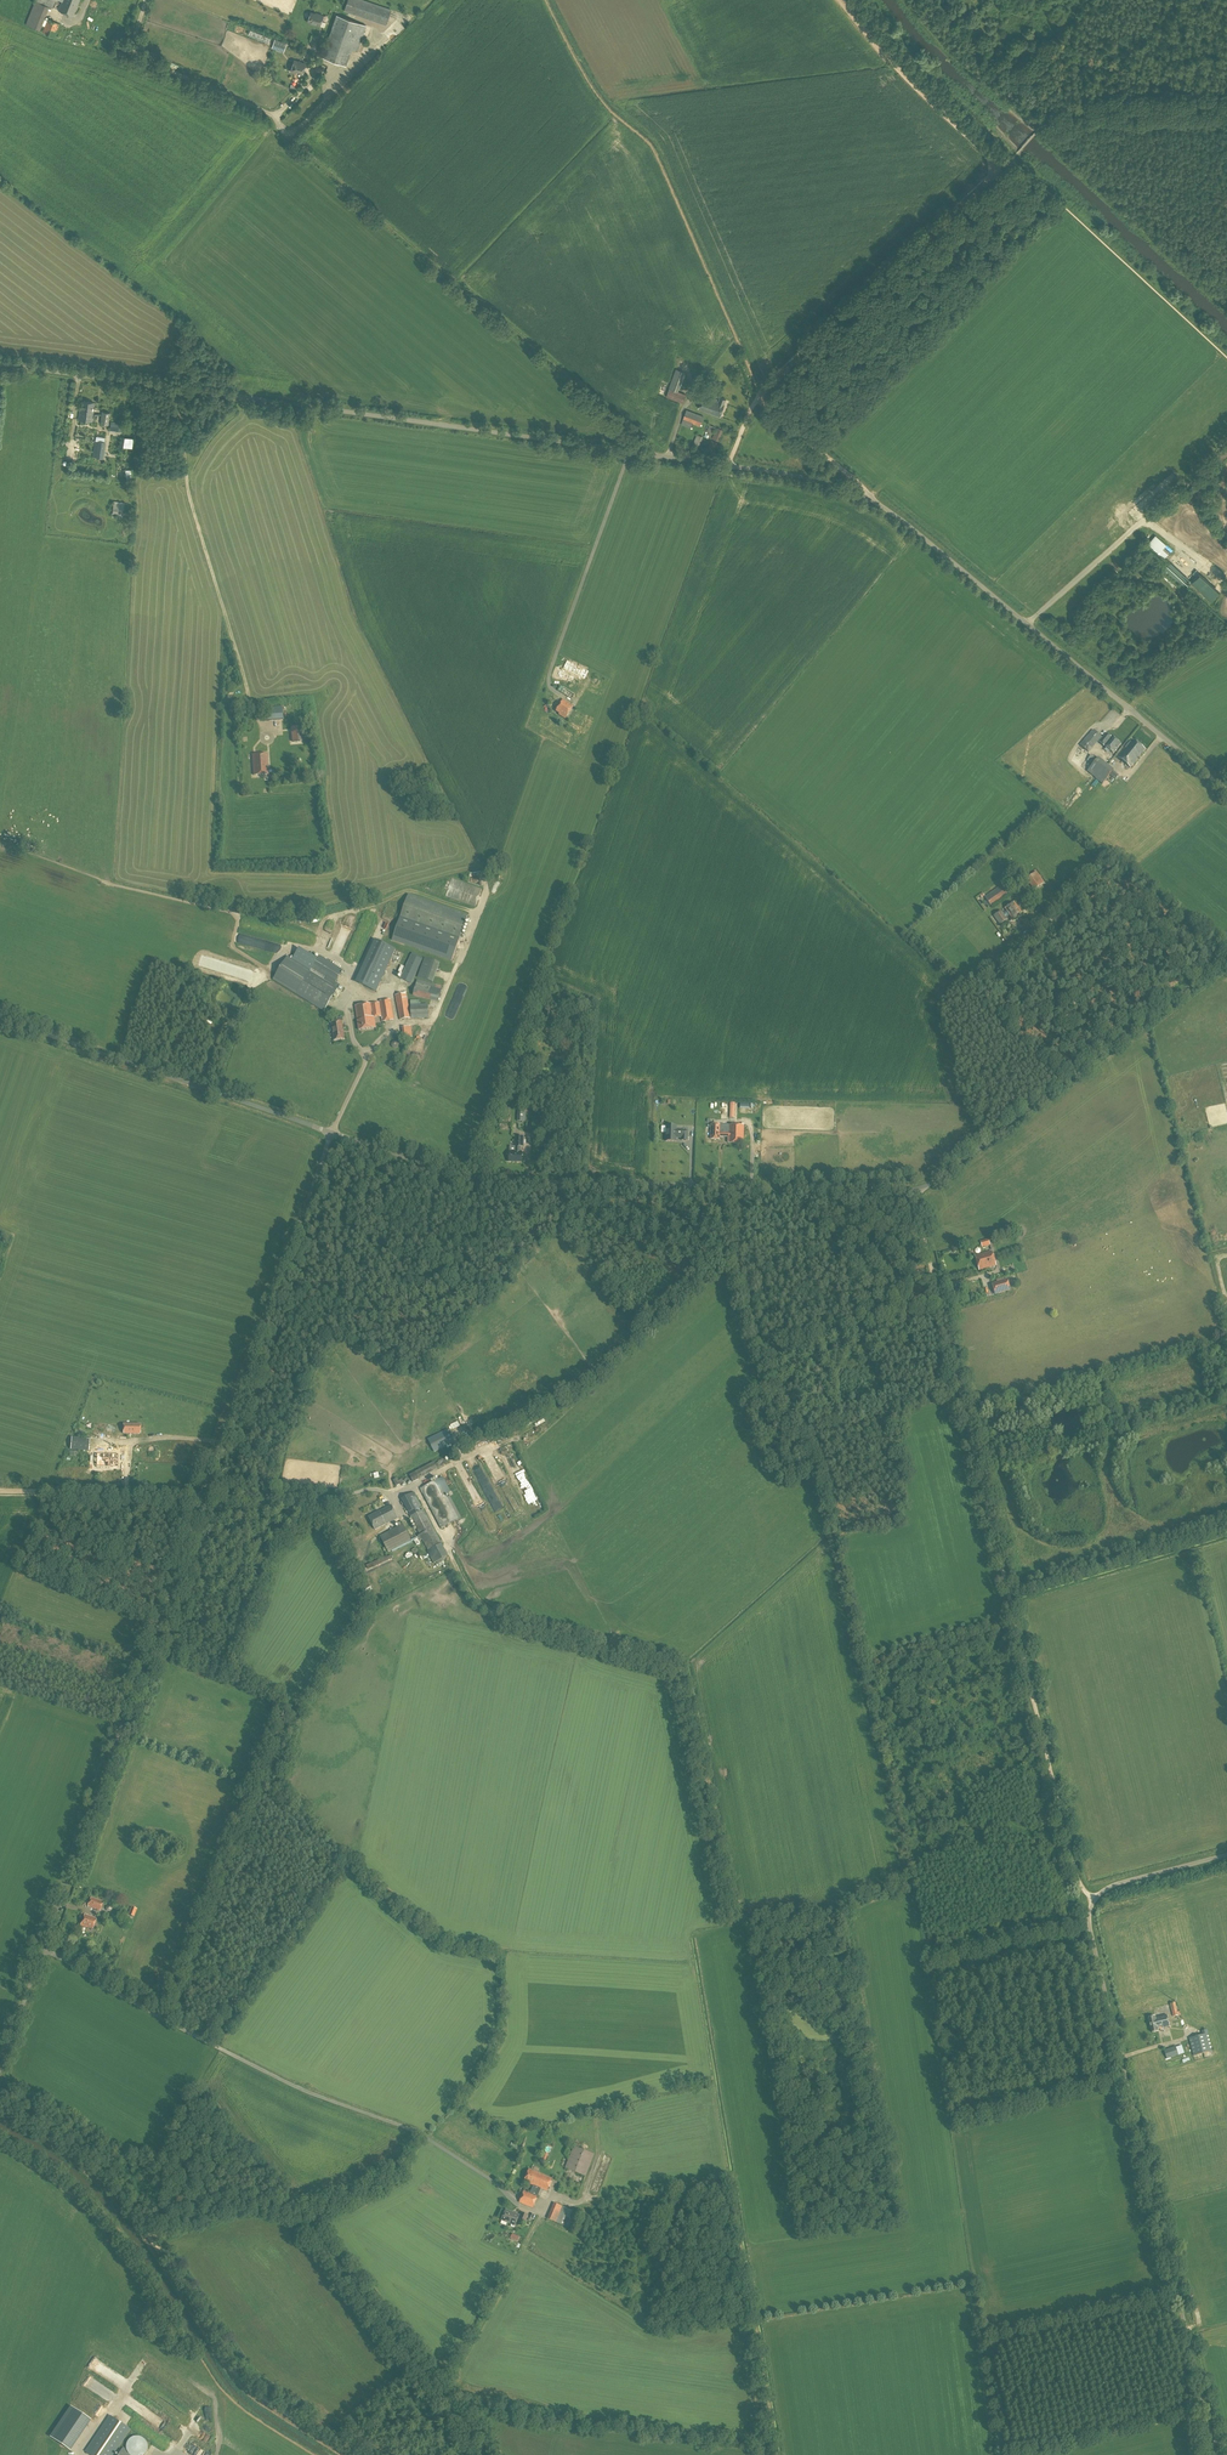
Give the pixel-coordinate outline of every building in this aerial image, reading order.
[(56,0),(35,0),(35,1),(26,24),(39,30),(48,6),(52,8),(56,0)] [(58,10),(73,16),(79,0),(59,0),(62,1),(58,10)] [(391,10),(362,0),(348,0),(344,11),(386,25),(391,10)] [(318,15),(310,13),(307,22),(319,26),(323,16),(318,14),(318,15)] [(362,53),(371,27),(336,15),(321,57),(345,66),(351,49),(362,53)] [(54,37),(60,24),(48,19),(42,32),(54,37)] [(397,29),(398,30),(402,24),(397,19),(384,33),(389,37),(397,29)] [(250,30),(248,35),(268,43),(270,38),(250,30)] [(274,38),(271,47),(283,52),(286,43),(274,38)] [(302,73),(305,64),(294,60),(290,71),(295,73),(296,71),(302,73)] [(683,403),(686,395),(678,392),(685,373),(676,369),(666,397),(683,403)] [(724,404),(726,399),(720,397),(718,401),(717,401),(717,399),(714,398),(713,400),(703,396),(698,408),(720,416),(725,404),(724,404)] [(92,421),(93,417),(97,418),(97,414),(93,414),(93,411),(92,410),(93,402),(82,401),(81,409),(80,409),(79,419),(92,421)] [(700,427),(704,416),(686,409),(681,424),(691,428),(693,424),(700,427)] [(110,413),(102,412),(101,424),(108,425),(110,413)] [(124,432),(125,424),(111,421),(109,431),(124,432)] [(718,441),(723,430),(717,427),(712,438),(718,441)] [(78,430),(76,437),(92,440),(91,448),(94,448),(95,440),(99,440),(100,434),(78,430)] [(699,448),(703,436),(697,434),(692,446),(699,448)] [(132,447),(133,438),(122,437),(121,446),(132,447)] [(714,454),(718,442),(711,440),(707,451),(714,454)] [(123,516),(124,502),(113,501),(112,515),(123,516)] [(1168,567),(1186,584),(1191,578),(1174,561),(1168,567)] [(1193,585),(1211,601),(1218,593),(1200,577),(1193,585)] [(1014,608),(1021,614),(1023,610),(1016,605),(1014,608)] [(587,672),(567,661),(564,668),(583,679),(587,672)] [(572,699),(575,695),(560,685),(558,690),(572,699)] [(563,700),(556,711),(560,714),(559,715),(565,719),(573,707),(563,700)] [(265,721),(283,719),(282,708),(264,710),(265,721)] [(292,742),(303,741),(302,726),(290,727),(292,742)] [(1090,733),(1080,745),(1089,753),(1102,737),(1094,729),(1090,733)] [(1107,733),(1099,742),(1104,745),(1113,753),(1121,744),(1112,736),(1111,737),(1107,733)] [(1126,749),(1119,757),(1130,767),(1145,749),(1133,740),(1131,742),(1130,742),(1127,746),(1128,746),(1126,749)] [(254,775),(268,774),(267,754),(253,755),(254,775)] [(1093,764),(1088,771),(1096,778),(1107,765),(1098,758),(1097,760),(1091,755),(1087,760),(1093,764)] [(1107,765),(1096,778),(1103,783),(1112,771),(1113,770),(1107,765)] [(470,874),(472,885),(484,882),(482,871),(470,874)] [(1027,878),(1034,888),(1044,882),(1036,871),(1027,878)] [(991,906),(1009,894),(1002,884),(985,897),(991,906)] [(452,961),(468,915),(408,894),(392,940),(452,961)] [(1005,908),(1007,911),(1004,913),(1002,910),(993,916),(1000,926),(1008,920),(1007,917),(1010,915),(1012,918),(1021,912),(1014,902),(1005,908)] [(355,982),(376,992),(396,949),(375,939),(355,982)] [(411,983),(422,960),(412,955),(401,979),(411,983)] [(275,980),(296,993),(325,1011),(338,989),(333,986),(335,983),(343,970),(320,956),(312,969),(310,972),(288,958),(275,980)] [(433,983),(440,963),(424,957),(417,977),(433,983)] [(432,983),(417,980),(413,996),(438,1002),(443,986),(432,983)] [(400,1020),(411,1018),(406,993),(395,995),(400,1020)] [(382,1022),(394,1020),(390,999),(379,1001),(379,1002),(355,1006),(359,1030),(376,1028),(374,1018),(381,1016),(382,1022)] [(411,1019),(429,1018),(428,1004),(411,1004),(411,1019)] [(330,1023),(331,1023),(334,1040),(344,1039),(342,1021),(343,1021),(343,1016),(329,1018),(330,1023)] [(402,1027),(403,1038),(413,1037),(411,1026),(402,1027)] [(396,1050),(401,1047),(399,1042),(393,1045),(396,1050)] [(518,1104),(518,1108),(517,1121),(525,1122),(526,1108),(526,1105),(518,1104)] [(743,1144),(744,1125),(711,1124),(711,1139),(720,1139),(720,1137),(729,1137),(728,1143),(743,1144)] [(676,1137),(682,1137),(682,1140),(687,1140),(688,1131),(676,1130),(676,1126),(667,1126),(666,1141),(676,1141),(676,1137)] [(539,1139),(540,1132),(541,1128),(533,1127),(533,1131),(532,1134),(532,1138),(539,1139)] [(515,1136),(515,1152),(509,1152),(509,1161),(522,1162),(522,1152),(520,1152),(520,1146),(524,1146),(524,1136),(515,1136)] [(976,1236),(967,1237),(968,1245),(976,1245),(976,1236)] [(982,1247),(990,1245),(988,1239),(980,1241),(982,1247)] [(979,1270),(996,1265),(992,1251),(975,1256),(979,1270)] [(995,1294),(1010,1290),(1007,1279),(992,1283),(995,1294)] [(453,1420),(448,1422),(451,1429),(461,1425),(459,1420),(454,1422),(453,1420)] [(108,1423),(84,1423),(84,1433),(108,1433),(108,1423)] [(123,1424),(123,1434),(140,1434),(140,1425),(140,1424),(123,1424)] [(453,1443),(447,1430),(428,1439),(434,1452),(453,1443)] [(88,1451),(89,1438),(71,1437),(70,1449),(88,1451)] [(470,1448),(472,1452),(485,1446),(483,1442),(470,1448)] [(131,1465),(131,1447),(122,1447),(122,1464),(131,1465)] [(450,1461),(457,1458),(454,1453),(448,1457),(450,1461)] [(118,1455),(96,1455),(96,1469),(109,1469),(109,1468),(118,1469),(118,1455)] [(438,1469),(447,1464),(444,1458),(439,1461),(439,1462),(438,1462),(439,1462),(435,1464),(434,1462),(418,1470),(409,1475),(413,1482),(438,1469)] [(461,1518),(450,1496),(447,1497),(445,1494),(451,1491),(443,1477),(438,1480),(420,1489),(441,1528),(458,1519),(461,1518)] [(425,1515),(421,1507),(414,1492),(401,1499),(408,1513),(413,1521),(429,1550),(427,1551),(434,1564),(448,1556),(441,1544),(426,1515),(425,1515)] [(381,1526),(398,1518),(391,1505),(375,1513),(368,1516),(375,1530),(381,1526)] [(503,1539),(493,1525),(492,1525),(491,1524),(485,1528),(497,1544),(503,1539)] [(410,1541),(408,1538),(402,1527),(403,1527),(402,1525),(387,1532),(388,1534),(381,1538),(387,1549),(388,1552),(410,1541)] [(100,1910),(103,1902),(91,1897),(88,1906),(100,1910)] [(134,1917),(137,1909),(131,1907),(128,1914),(134,1917)] [(93,1929),(97,1919),(85,1914),(81,1925),(93,1929)] [(97,1958),(94,1956),(91,1957),(89,1959),(89,1963),(92,1965),(95,1964),(98,1961),(96,1961),(96,1959),(97,1958)] [(1177,2012),(1175,2002),(1170,2003),(1173,2016),(1178,2015),(1181,2015),(1180,2011),(1177,2012)] [(1157,2029),(1169,2026),(1167,2015),(1155,2017),(1155,2016),(1148,2017),(1152,2032),(1158,2031),(1157,2029)] [(1194,2056),(1212,2051),(1207,2030),(1202,2031),(1203,2034),(1189,2038),(1194,2056)] [(1184,2053),(1182,2045),(1176,2047),(1176,2046),(1164,2050),(1167,2059),(1184,2053)] [(585,2176),(594,2154),(574,2146),(566,2168),(585,2176)] [(524,2181),(534,2185),(530,2193),(524,2190),(520,2202),(533,2208),(538,2196),(541,2188),(548,2191),(553,2178),(529,2169),(524,2181)] [(548,2219),(566,2226),(570,2227),(574,2215),(571,2214),(573,2210),(569,2209),(554,2203),(548,2219)] [(502,2220),(512,2224),(511,2226),(514,2228),(515,2225),(520,2215),(506,2210),(502,2220)] [(519,2220),(524,2222),(525,2223),(529,2215),(522,2212),(519,2220)] [(98,2370),(103,2375),(110,2367),(105,2362),(98,2370)] [(91,2420),(70,2406),(49,2437),(70,2451),(91,2420)] [(130,2429),(110,2415),(85,2452),(90,2454),(112,2454),(130,2429)] [(143,2454),(144,2454),(145,2453),(145,2452),(146,2452),(146,2451),(146,2450),(147,2449),(147,2448),(147,2447),(147,2446),(147,2445),(147,2444),(146,2443),(146,2442),(146,2441),(145,2440),(145,2439),(144,2439),(143,2438),(142,2437),(141,2437),(140,2436),(139,2436),(138,2436),(137,2436),(136,2436),(135,2436),(134,2436),(133,2436),(132,2437),(131,2437),(130,2438),(129,2439),(128,2439),(128,2440),(127,2441),(127,2442),(126,2443),(126,2444),(126,2445),(126,2446),(126,2447),(126,2448),(126,2449),(126,2450),(127,2451),(127,2452),(128,2452),(128,2453),(129,2454),(130,2454),(143,2454)]
